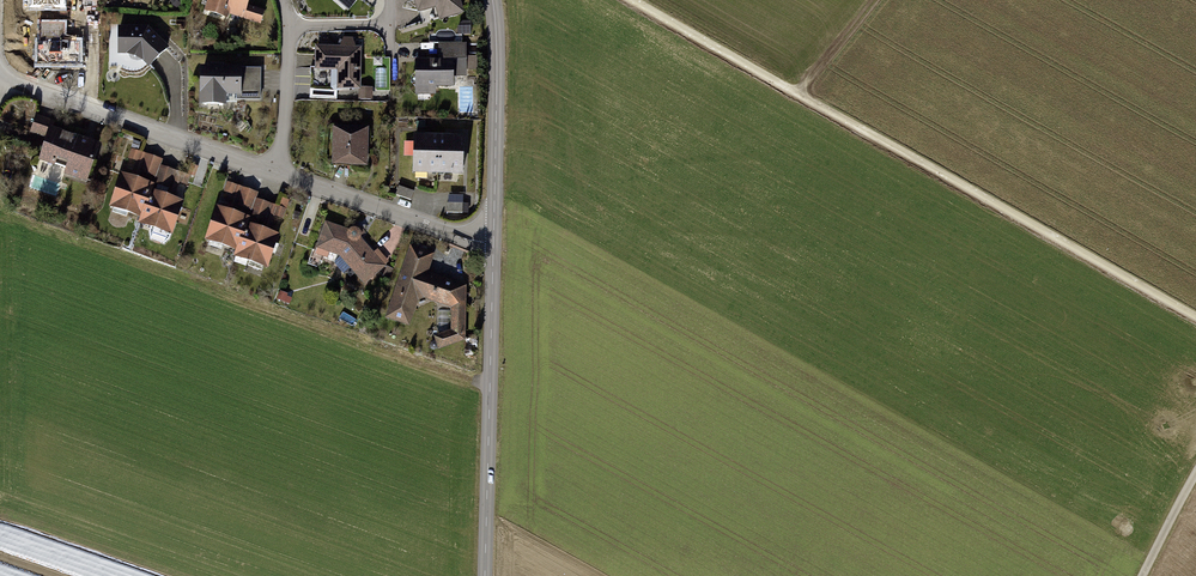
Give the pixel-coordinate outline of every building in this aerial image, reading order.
[(206,14),(226,21),(228,14),(260,24),(263,14),(247,9),(249,0),(211,0),(206,14)] [(351,11),(362,0),(340,0),(351,11)] [(422,12),(438,7),(441,19),(466,12),(462,0),(419,0),(422,12)] [(63,23),(41,23),(41,41),(38,41),(38,63),(80,63),(81,41),(63,40),(63,23)] [(151,27),(120,28),(119,54),(140,55),(156,68),(172,50),(151,27)] [(362,47),(319,47),(318,69),(342,69),(342,87),(361,87),(362,47)] [(469,70),(478,70),(478,57),(469,57),(469,70)] [(458,62),(420,62),(420,88),(458,88),(458,62)] [(247,65),(201,65),(201,100),(246,100),(247,65)] [(370,125),(336,126),(337,166),(371,165),(370,125)] [(103,143),(55,126),(41,166),(89,183),(103,143)] [(467,137),(417,137),(417,175),(467,175),(467,137)] [(112,205),(142,216),(154,183),(123,173),(112,205)] [(155,189),(144,223),(177,234),(189,201),(155,189)] [(448,213),(463,214),(464,196),(449,195),(448,213)] [(206,238),(237,249),(248,217),(218,206),(206,238)] [(360,287),(387,265),(359,233),(327,222),(316,253),(338,259),(360,287)] [(250,223),(239,256),(272,268),(283,234),(250,223)] [(435,253),(412,245),(388,318),(413,328),(422,298),(452,308),(453,330),(435,336),(441,350),(467,339),(467,285),(430,272),(435,253)]
